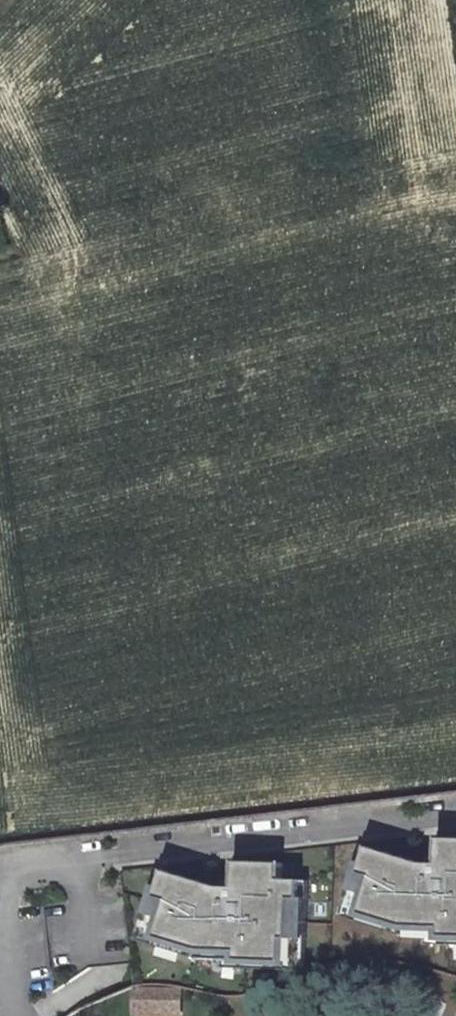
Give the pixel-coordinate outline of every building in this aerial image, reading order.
[(341,915),(403,935),(427,937),(428,943),(455,944),(455,839),(439,838),(438,866),(425,867),(365,846),(341,915)] [(162,870),(138,939),(200,959),(224,961),(225,967),(300,970),(301,939),(307,939),(307,898),(301,898),(301,883),(281,881),(281,865),(236,862),(235,889),(222,891),(162,870)] [(181,1014),(181,984),(135,984),(134,1014),(181,1014)]
